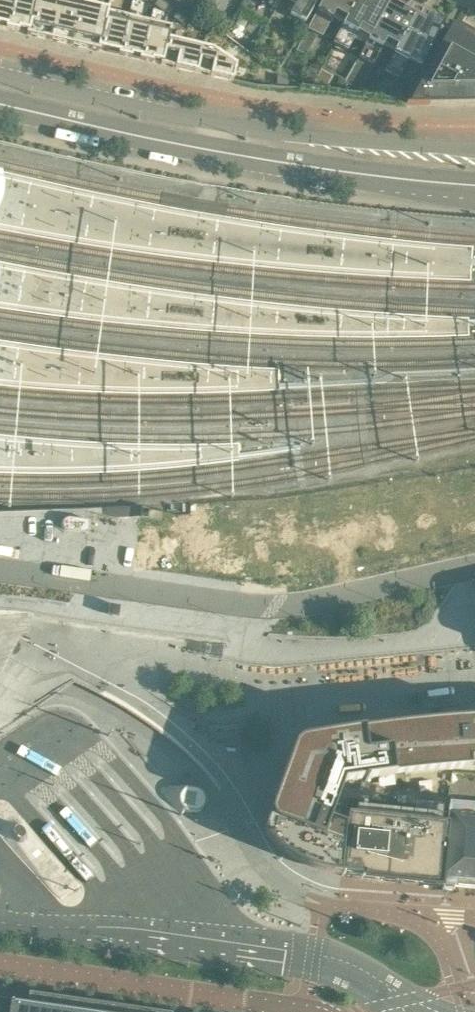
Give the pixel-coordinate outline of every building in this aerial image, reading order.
[(7,28),(13,0),(0,0),(0,26),(7,28)] [(7,28),(27,32),(28,33),(35,0),(13,0),(7,28)] [(26,35),(31,36),(31,37),(34,38),(35,37),(48,40),(58,0),(35,0),(28,33),(27,32),(26,35)] [(48,40),(52,41),(52,42),(56,43),(56,42),(69,45),(79,4),(59,0),(58,0),(48,40)] [(154,5),(164,12),(169,5),(161,0),(157,0),(154,5)] [(290,14),(305,23),(318,0),(298,0),(290,14)] [(356,0),(323,0),(317,11),(317,12),(307,28),(296,50),(306,55),(318,34),(322,36),(331,19),(342,26),(356,0)] [(342,26),(333,43),(347,51),(356,34),(368,40),(391,0),(356,0),(342,26)] [(345,83),(358,90),(373,65),(382,47),(393,53),(418,10),(417,10),(416,5),(409,1),(404,4),(398,0),(391,0),(368,40),(359,57),(345,83)] [(79,4),(69,45),(73,46),(72,47),(76,48),(77,46),(99,52),(100,49),(98,49),(107,13),(108,13),(108,11),(79,4)] [(429,17),(418,10),(393,53),(384,70),(398,78),(409,58),(421,65),(444,24),(442,23),(441,18),(434,15),(429,17)] [(177,11),(173,18),(183,25),(187,19),(177,11)] [(107,13),(98,49),(100,49),(120,54),(128,18),(108,13),(107,13)] [(128,18),(120,54),(141,59),(149,23),(128,18)] [(149,23),(141,59),(161,63),(160,65),(161,66),(167,40),(168,41),(171,28),(149,23)] [(408,104),(474,104),(474,35),(456,25),(454,28),(451,26),(409,103),(408,103),(408,104)] [(167,40),(161,66),(175,69),(196,74),(202,48),(168,41),(167,40)] [(202,48),(196,74),(232,82),(236,65),(218,52),(202,48)] [(320,72),(313,84),(327,87),(332,79),(320,72)] [(293,88),(294,84),(277,75),(276,87),(293,88)] [(387,90),(377,84),(372,93),(383,98),(387,90)] [(2,721),(3,721),(4,720),(5,720),(6,719),(7,718),(7,717),(24,706),(43,694),(48,692),(52,691),(56,691),(73,680),(60,674),(58,674),(51,671),(43,668),(37,666),(8,657),(10,654),(11,654),(12,655),(14,655),(15,654),(16,654),(18,653),(19,652),(19,651),(20,649),(20,648),(20,647),(20,645),(19,644),(19,643),(18,641),(17,641),(19,637),(20,634),(22,634),(23,635),(24,635),(26,634),(27,634),(28,633),(29,632),(30,631),(31,629),(31,628),(31,626),(31,625),(30,623),(30,622),(29,621),(27,620),(30,615),(33,616),(56,621),(64,622),(91,627),(107,629),(126,632),(144,634),(160,636),(169,637),(185,639),(187,639),(198,640),(206,641),(212,642),(225,643),(237,644),(241,616),(244,595),(244,593),(245,586),(134,571),(143,507),(142,507),(143,506),(141,506),(90,508),(90,509),(85,510),(50,511),(1,513),(0,513),(0,722),(2,721)] [(340,618),(309,621),(267,626),(244,622),(240,651),(239,661),(238,664),(240,664),(249,665),(262,667),(284,668),(362,660),(436,652),(474,648),(474,604),(458,606),(433,608),(340,618)] [(467,720),(455,721),(443,722),(431,723),(419,724),(407,725),(395,726),(383,728),(371,729),(359,731),(347,733),(336,735),(324,737),(312,739),(303,740),(300,742),(297,744),(295,746),(295,747),(274,806),(273,810),(273,814),(274,818),(275,822),(276,822),(296,850),(298,853),(301,855),(304,858),(308,860),(311,862),(315,864),(318,866),(322,868),(326,869),(329,870),(333,871),(337,871),(340,872),(344,825),(329,819),(342,781),(396,773),(469,767),(474,766),(474,720),(467,720)] [(174,809),(181,813),(190,812),(195,809),(198,803),(198,796),(196,791),(189,786),(178,785),(162,786),(160,787),(161,792),(165,798),(174,809)] [(57,900),(61,904),(66,906),(70,906),(75,905),(79,902),(82,899),(83,894),(83,889),(81,884),(78,880),(15,810),(10,804),(6,802),(2,799),(0,799),(0,838),(57,900)] [(446,825),(441,885),(453,886),(454,880),(474,882),(474,816),(471,816),(472,808),(448,806),(446,825)] [(413,822),(380,819),(347,815),(341,872),(341,875),(374,879),(407,882),(440,885),(441,885),(446,825),(413,822)] [(28,992),(27,1004),(11,1002),(9,1011),(163,1011),(28,992)] [(11,1002),(0,1001),(0,1011),(9,1011),(11,1002)]
